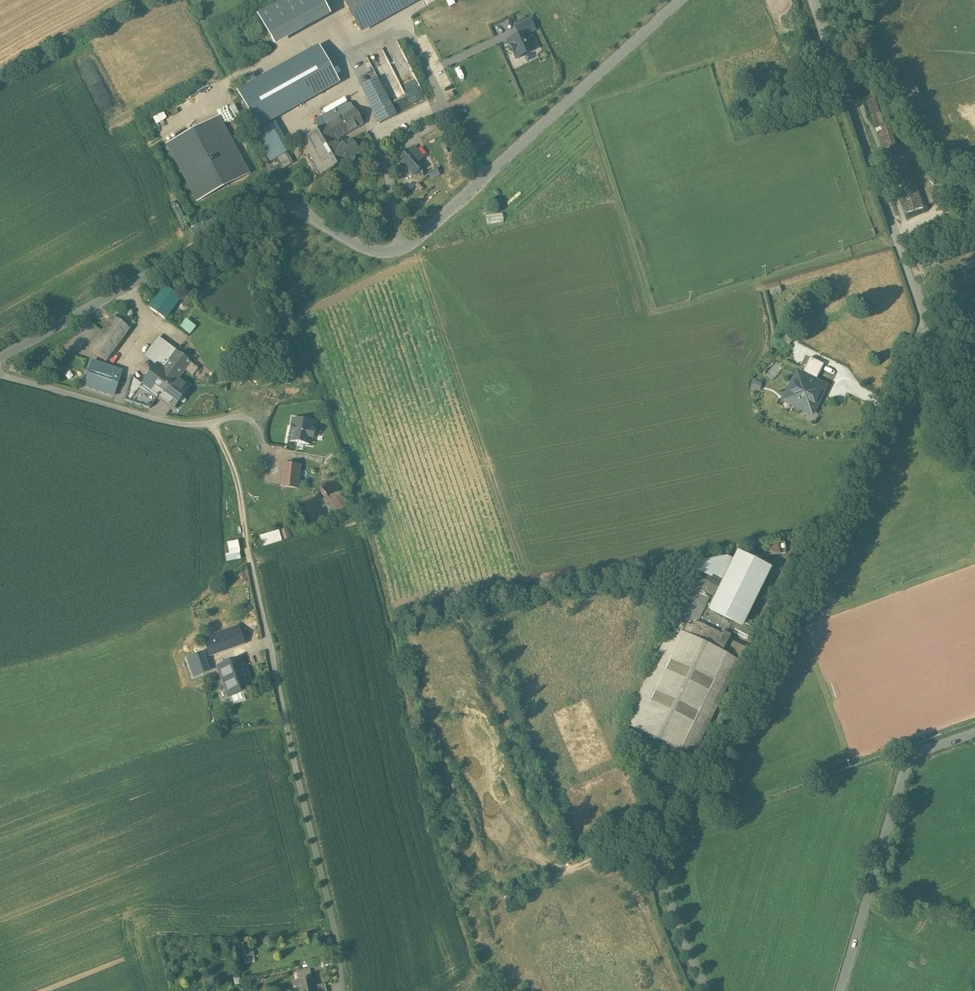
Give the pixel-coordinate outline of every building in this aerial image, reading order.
[(325,7),(321,0),(286,0),(258,15),(270,37),(325,7)] [(407,0),(346,0),(344,1),(359,27),(407,0)] [(516,28),(520,36),(526,33),(527,34),(535,30),(530,21),(516,28)] [(516,59),(534,51),(527,34),(526,33),(520,36),(508,41),(516,59)] [(258,127),(338,83),(318,47),(238,92),(258,127)] [(386,67),(383,61),(385,60),(382,53),(372,58),(379,71),(386,67)] [(396,115),(377,79),(361,87),(379,124),(396,115)] [(346,103),(321,117),(326,125),(354,110),(351,104),(346,103)] [(354,110),(326,125),(301,140),(314,163),(320,160),(326,171),(327,171),(347,160),(347,159),(358,153),(351,141),(340,147),(335,140),(362,124),(354,110)] [(879,113),(872,116),(891,168),(903,164),(889,124),(884,126),(879,113)] [(198,201),(248,174),(218,118),(168,145),(198,201)] [(277,128),(263,136),(260,131),(255,133),(266,153),(267,155),(287,144),(277,128)] [(287,144),(267,155),(271,162),(276,159),(285,154),(290,151),(287,144)] [(409,150),(399,159),(413,175),(418,172),(420,176),(423,173),(420,170),(424,167),(419,161),(422,158),(413,148),(410,151),(409,150)] [(266,153),(260,156),(265,165),(271,162),(267,155),(266,153)] [(291,164),(285,154),(276,159),(282,169),(291,164)] [(905,163),(903,164),(891,168),(908,213),(923,207),(905,163)] [(431,179),(438,175),(436,170),(428,174),(431,179)] [(180,299),(168,289),(154,307),(167,316),(180,299)] [(114,317),(90,349),(106,361),(130,329),(114,317)] [(191,335),(199,325),(188,317),(180,327),(191,335)] [(793,340),(783,334),(779,339),(789,345),(793,340)] [(176,351),(158,338),(151,347),(170,360),(176,352),(176,351)] [(170,360),(151,347),(145,355),(158,365),(164,369),(170,360)] [(170,360),(164,369),(158,365),(143,385),(143,386),(158,397),(172,407),(187,385),(177,378),(184,369),(190,362),(176,352),(170,360)] [(811,357),(802,374),(816,381),(825,364),(811,357)] [(122,371),(93,361),(84,386),(113,396),(122,371)] [(198,368),(190,362),(184,369),(193,375),(198,368)] [(816,381),(802,374),(801,377),(797,375),(786,398),(790,400),(789,403),(808,412),(810,410),(814,412),(825,389),(815,384),(816,381)] [(143,385),(131,376),(125,400),(150,408),(158,397),(143,386),(143,385)] [(314,423),(293,420),(289,442),(311,445),(314,423)] [(299,466),(284,465),(281,486),(296,488),(299,466)] [(332,500),(339,512),(352,505),(345,493),(332,500)] [(282,530),(286,539),(292,537),(289,527),(282,530)] [(282,529),(261,536),(265,547),(285,540),(282,529)] [(241,540),(230,542),(232,553),(227,554),(228,561),(244,558),(241,540)] [(733,562),(727,559),(702,563),(698,571),(677,615),(695,624),(695,623),(722,636),(723,633),(730,637),(732,632),(736,624),(741,626),(741,625),(743,620),(747,612),(749,611),(748,610),(754,599),(755,598),(755,597),(760,586),(762,585),(761,584),(768,571),(769,570),(769,569),(738,554),(733,562)] [(722,636),(695,623),(695,624),(677,615),(671,628),(739,662),(746,648),(728,639),(730,637),(723,633),(722,636)] [(754,625),(743,620),(741,625),(741,626),(736,624),(732,632),(747,640),(751,638),(755,629),(754,625)] [(739,662),(671,628),(665,639),(666,639),(661,649),(660,649),(655,661),(651,671),(650,670),(644,682),(645,683),(640,692),(639,692),(634,704),(630,714),(629,714),(623,725),(692,759),(697,747),(701,737),(702,738),(708,726),(707,725),(712,716),(713,716),(718,704),(722,694),(723,694),(729,682),(728,682),(733,672),(734,673),(739,662)] [(238,630),(205,641),(209,655),(242,644),(238,630)] [(242,659),(219,667),(223,681),(246,673),(242,659)] [(246,673),(223,681),(228,696),(252,688),(246,673)] [(578,848),(567,852),(572,863),(583,858),(578,848)] [(310,971),(297,974),(298,980),(311,978),(310,971)] [(298,980),(301,990),(314,990),(313,987),(311,978),(298,980)]
